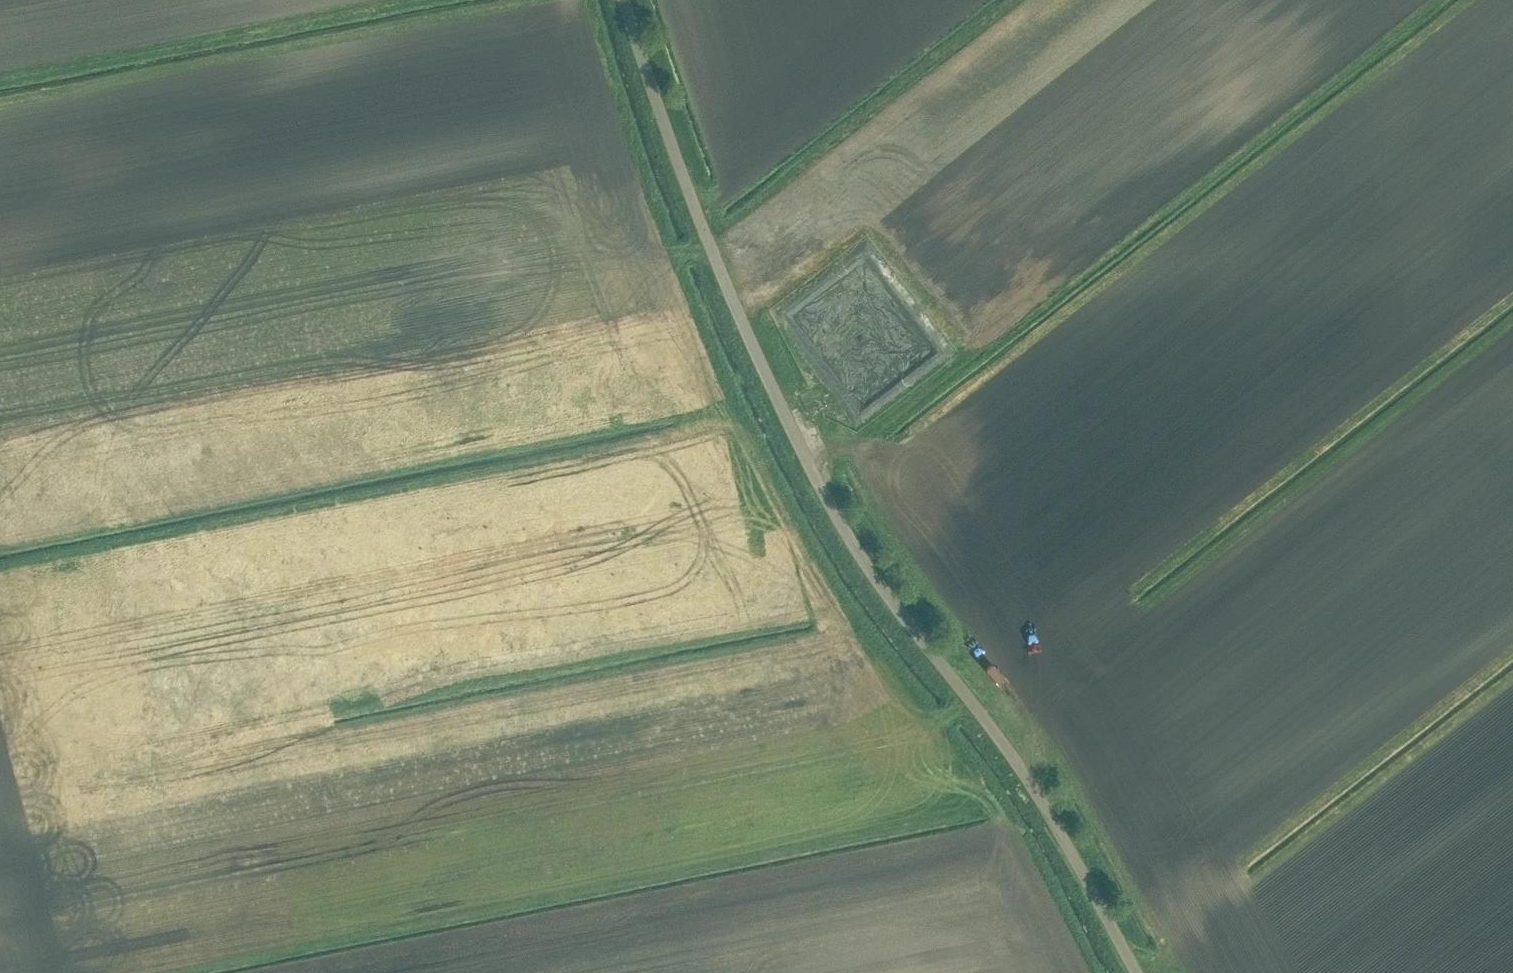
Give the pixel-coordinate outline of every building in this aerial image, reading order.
[(868,253),(785,311),(847,400),(850,397),(861,412),(900,385),(887,366),(893,363),(865,323),(852,332),(841,316),(889,282),(868,253)]
